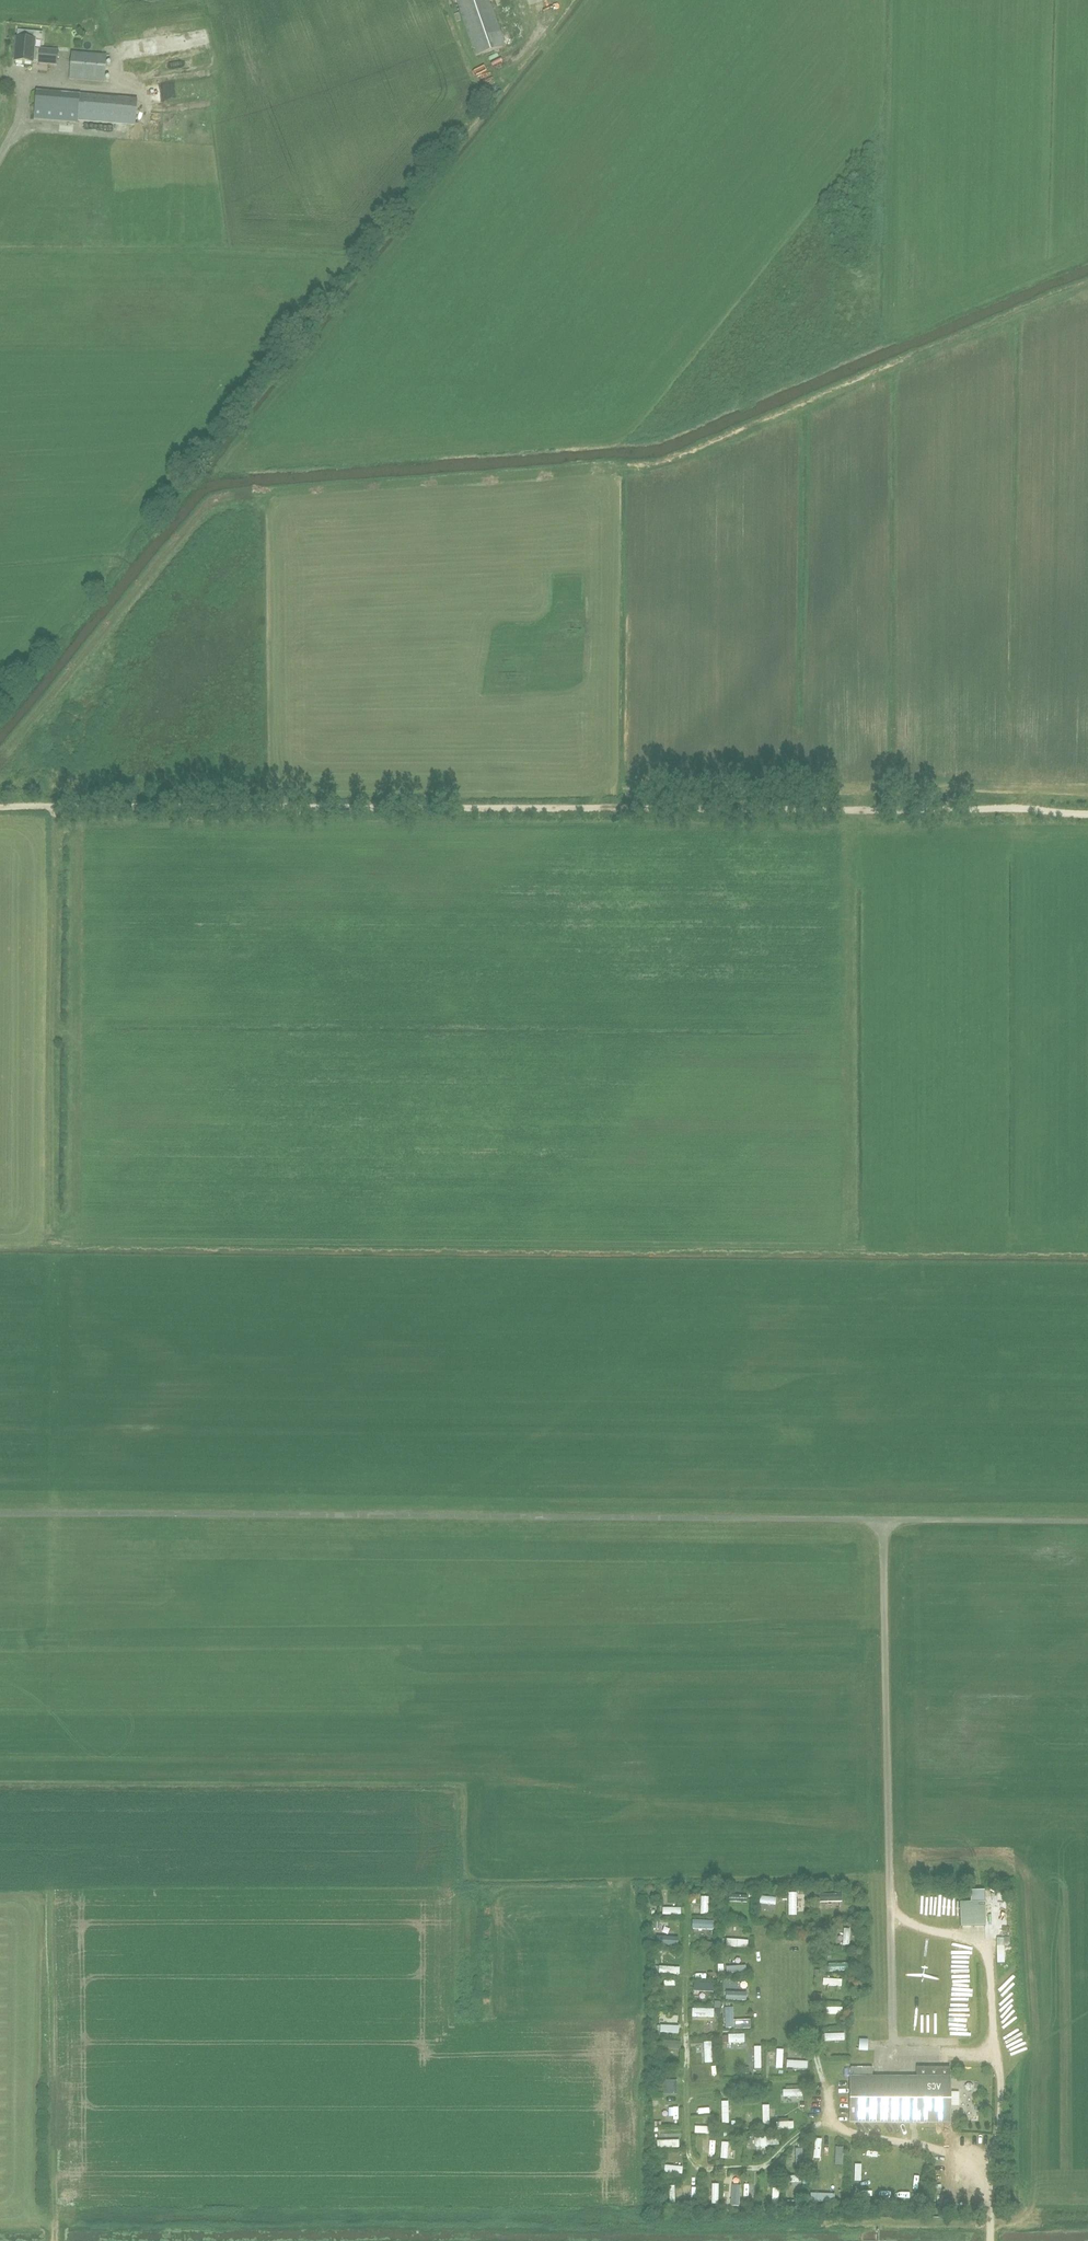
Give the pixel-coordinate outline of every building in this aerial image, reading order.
[(489,0),(456,0),(476,57),(505,46),(489,0)] [(16,38),(17,38),(14,61),(32,63),(32,61),(39,62),(39,64),(57,65),(58,51),(40,49),(40,50),(34,49),(35,40),(41,41),(42,33),(17,30),(16,38)] [(72,53),(69,79),(103,82),(106,56),(72,53)] [(137,100),(79,96),(80,96),(36,92),(34,118),(77,122),(77,120),(135,124),(137,100)] [(970,1902),(961,1903),(961,1926),(985,1926),(984,1890),(970,1891),(970,1902)] [(790,1915),(798,1915),(797,1893),(790,1893),(790,1915)] [(710,1898),(701,1898),(700,1915),(709,1915),(710,1898)] [(945,1921),(944,1903),(937,1904),(937,1922),(945,1921)] [(712,1927),(712,1919),(694,1919),(694,1928),(712,1927)] [(842,1929),(842,1944),(850,1944),(850,1929),(842,1929)] [(748,1938),(725,1938),(725,1947),(749,1946),(748,1938)] [(828,1969),(848,1969),(848,1960),(828,1961),(828,1969)] [(747,1973),(747,1964),(725,1964),(725,1973),(747,1973)] [(973,1988),(972,1974),(954,1975),(955,1989),(973,1988)] [(695,1991),(715,1991),(715,1981),(695,1981),(695,1991)] [(955,1998),(957,2037),(978,2036),(975,1997),(955,1998)] [(680,2000),(669,2002),(670,2009),(682,2008),(680,2000)] [(843,2007),(824,2007),(824,2015),(843,2015),(843,2007)] [(691,2017),(714,2017),(714,2009),(692,2009),(691,2017)] [(931,2018),(931,2037),(939,2037),(940,2018),(931,2018)] [(712,2041),(702,2041),(703,2063),(712,2063),(712,2041)] [(850,2069),(850,2078),(850,2123),(950,2123),(950,2068),(916,2068),(916,2078),(872,2078),(872,2069),(850,2069)] [(677,2081),(663,2081),(663,2095),(676,2095),(677,2081)] [(683,2111),(684,2102),(664,2101),(663,2111),(683,2111)] [(764,2124),(771,2123),(770,2104),(763,2104),(764,2124)]
